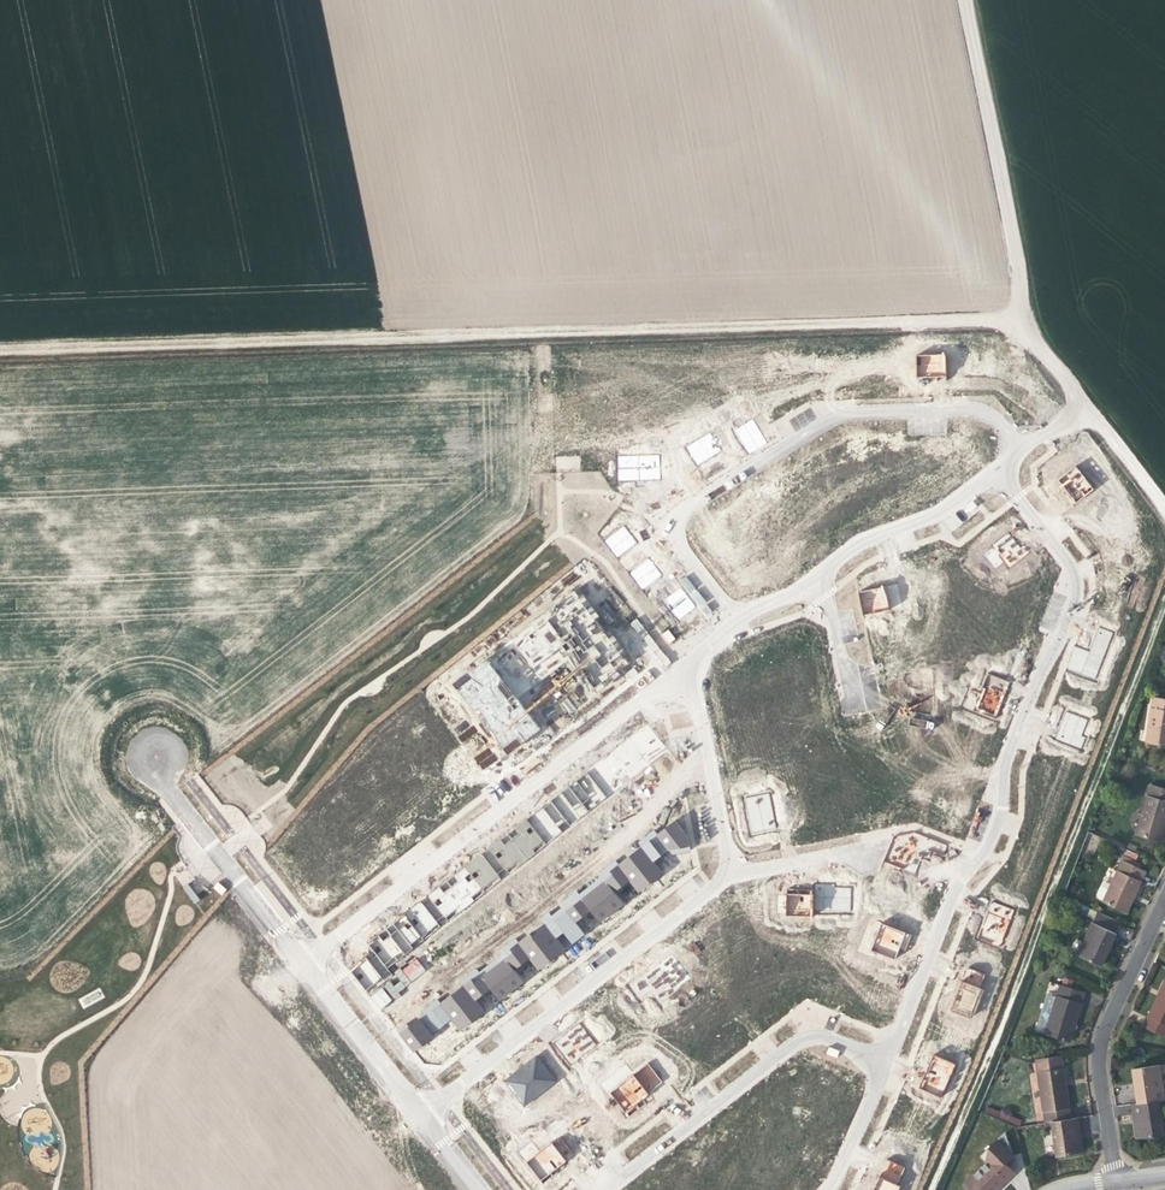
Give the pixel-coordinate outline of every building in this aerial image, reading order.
[(946,354),(917,355),(917,377),(931,377),(937,377),(937,381),(947,381),(946,354)] [(810,409),(791,420),(796,429),(815,418),(810,409)] [(755,421),(736,432),(749,454),(760,448),(768,443),(755,421)] [(722,451),(711,432),(686,447),(698,466),(711,458),(722,451)] [(660,455),(618,456),(619,482),(640,481),(661,480),(660,455)] [(1076,466),(1058,479),(1067,491),(1070,495),(1067,498),(1073,505),(1094,489),(1076,466)] [(631,534),(624,525),(604,541),(617,559),(638,543),(631,534)] [(1008,532),(991,546),(1009,569),(1030,553),(1024,545),(1020,548),(1017,543),(1008,532)] [(656,566),(649,558),(629,574),(642,591),(663,575),(656,566)] [(873,589),(859,592),(864,615),(891,609),(886,586),(873,589)] [(697,607),(681,587),(664,600),(672,610),(680,620),(697,607)] [(559,614),(494,656),(496,673),(523,716),(511,723),(493,725),(492,712),(496,710),(475,677),(461,686),(504,753),(573,709),(570,705),(562,710),(557,701),(560,693),(549,694),(557,670),(577,668),(576,654),(562,650),(569,630),(589,637),(594,645),(582,653),(599,658),(583,668),(594,684),(625,664),(588,607),(577,614),(561,608),(559,614)] [(1066,668),(1095,679),(1113,632),(1099,627),(1092,646),(1090,652),(1075,646),(1066,668)] [(667,644),(675,639),(668,629),(661,634),(667,644)] [(1010,682),(988,673),(974,710),(996,719),(1003,701),(1010,682)] [(467,674),(452,683),(455,687),(470,679),(467,674)] [(1153,697),(1146,741),(1164,745),(1164,699),(1153,697)] [(1088,720),(1066,712),(1062,724),(1056,739),(1081,749),(1085,737),(1082,736),(1088,720)] [(650,726),(522,817),(527,823),(500,841),(500,840),(484,852),(499,873),(669,753),(650,726)] [(481,769),(498,761),(491,747),(474,756),(481,769)] [(1149,785),(1135,833),(1160,840),(1164,824),(1164,790),(1149,785)] [(776,828),(769,793),(745,798),(748,816),(752,833),(776,828)] [(893,836),(884,861),(903,869),(909,855),(919,854),(926,856),(929,850),(932,851),(943,855),(947,845),(915,832),(893,836)] [(1121,861),(1116,873),(1139,883),(1145,872),(1121,861)] [(1139,883),(1116,873),(1103,901),(1126,912),(1133,897),(1139,883)] [(815,884),(814,890),(814,910),(850,912),(851,888),(841,888),(834,887),(834,884),(815,884)] [(796,889),(787,889),(786,915),(813,916),(814,910),(814,890),(804,890),(804,894),(801,894),(796,889)] [(1014,910),(992,901),(985,920),(978,938),(1000,946),(1014,910)] [(1097,912),(1091,924),(1115,935),(1121,923),(1097,912)] [(912,934),(886,924),(881,922),(871,949),(895,959),(899,949),(902,942),(906,944),(908,945),(912,934)] [(1115,935),(1091,924),(1077,953),(1102,964),(1109,948),(1115,935)] [(653,967),(630,985),(640,999),(650,991),(655,996),(674,982),(678,988),(690,978),(672,955),(660,964),(659,962),(653,967)] [(401,969),(412,982),(425,970),(415,957),(401,969)] [(985,974),(968,967),(963,981),(980,988),(985,974)] [(1065,976),(1062,986),(1071,989),(1074,979),(1065,976)] [(981,988),(980,988),(963,981),(961,981),(957,993),(950,1010),(970,1018),(981,988)] [(1163,981),(1154,1000),(1143,1024),(1164,1035),(1164,982),(1163,981)] [(1059,985),(1056,997),(1081,1004),(1084,993),(1071,989),(1062,986),(1059,985)] [(1081,1004),(1056,997),(1046,994),(1035,1030),(1070,1040),(1075,1023),(1081,1004)] [(553,1044),(570,1066),(596,1045),(579,1023),(566,1033),(553,1044)] [(956,1063),(934,1054),(927,1070),(920,1087),(941,1096),(956,1063)] [(1045,1122),(1051,1121),(1071,1118),(1066,1086),(1061,1055),(1036,1059),(1045,1122)] [(522,1068),(504,1081),(523,1106),(557,1081),(537,1056),(522,1068)] [(648,1063),(610,1092),(630,1117),(640,1108),(637,1104),(643,1099),(649,1094),(648,1093),(663,1082),(648,1063)] [(1135,1085),(1137,1102),(1158,1099),(1164,1098),(1159,1066),(1132,1070),(1135,1085)] [(647,1104),(643,1099),(637,1104),(640,1108),(643,1106),(647,1104)] [(1163,1133),(1158,1099),(1137,1102),(1131,1103),(1134,1121),(1136,1138),(1163,1133)] [(1078,1117),(1071,1118),(1051,1121),(1056,1155),(1083,1151),(1080,1134),(1078,1117)] [(561,1137),(573,1153),(579,1148),(568,1132),(561,1137)] [(996,1154),(1004,1163),(1012,1155),(1004,1132),(989,1147),(996,1154)] [(552,1142),(527,1161),(544,1183),(555,1175),(552,1172),(556,1169),(574,1154),(561,1137),(553,1143),(552,1142)] [(1004,1163),(996,1154),(964,1184),(970,1189),(996,1189),(998,1188),(1014,1172),(1004,1163)] [(1026,1165),(1016,1155),(1006,1164),(1016,1174),(1026,1165)] [(887,1159),(876,1184),(873,1189),(898,1189),(901,1185),(898,1184),(905,1167),(887,1159)]
